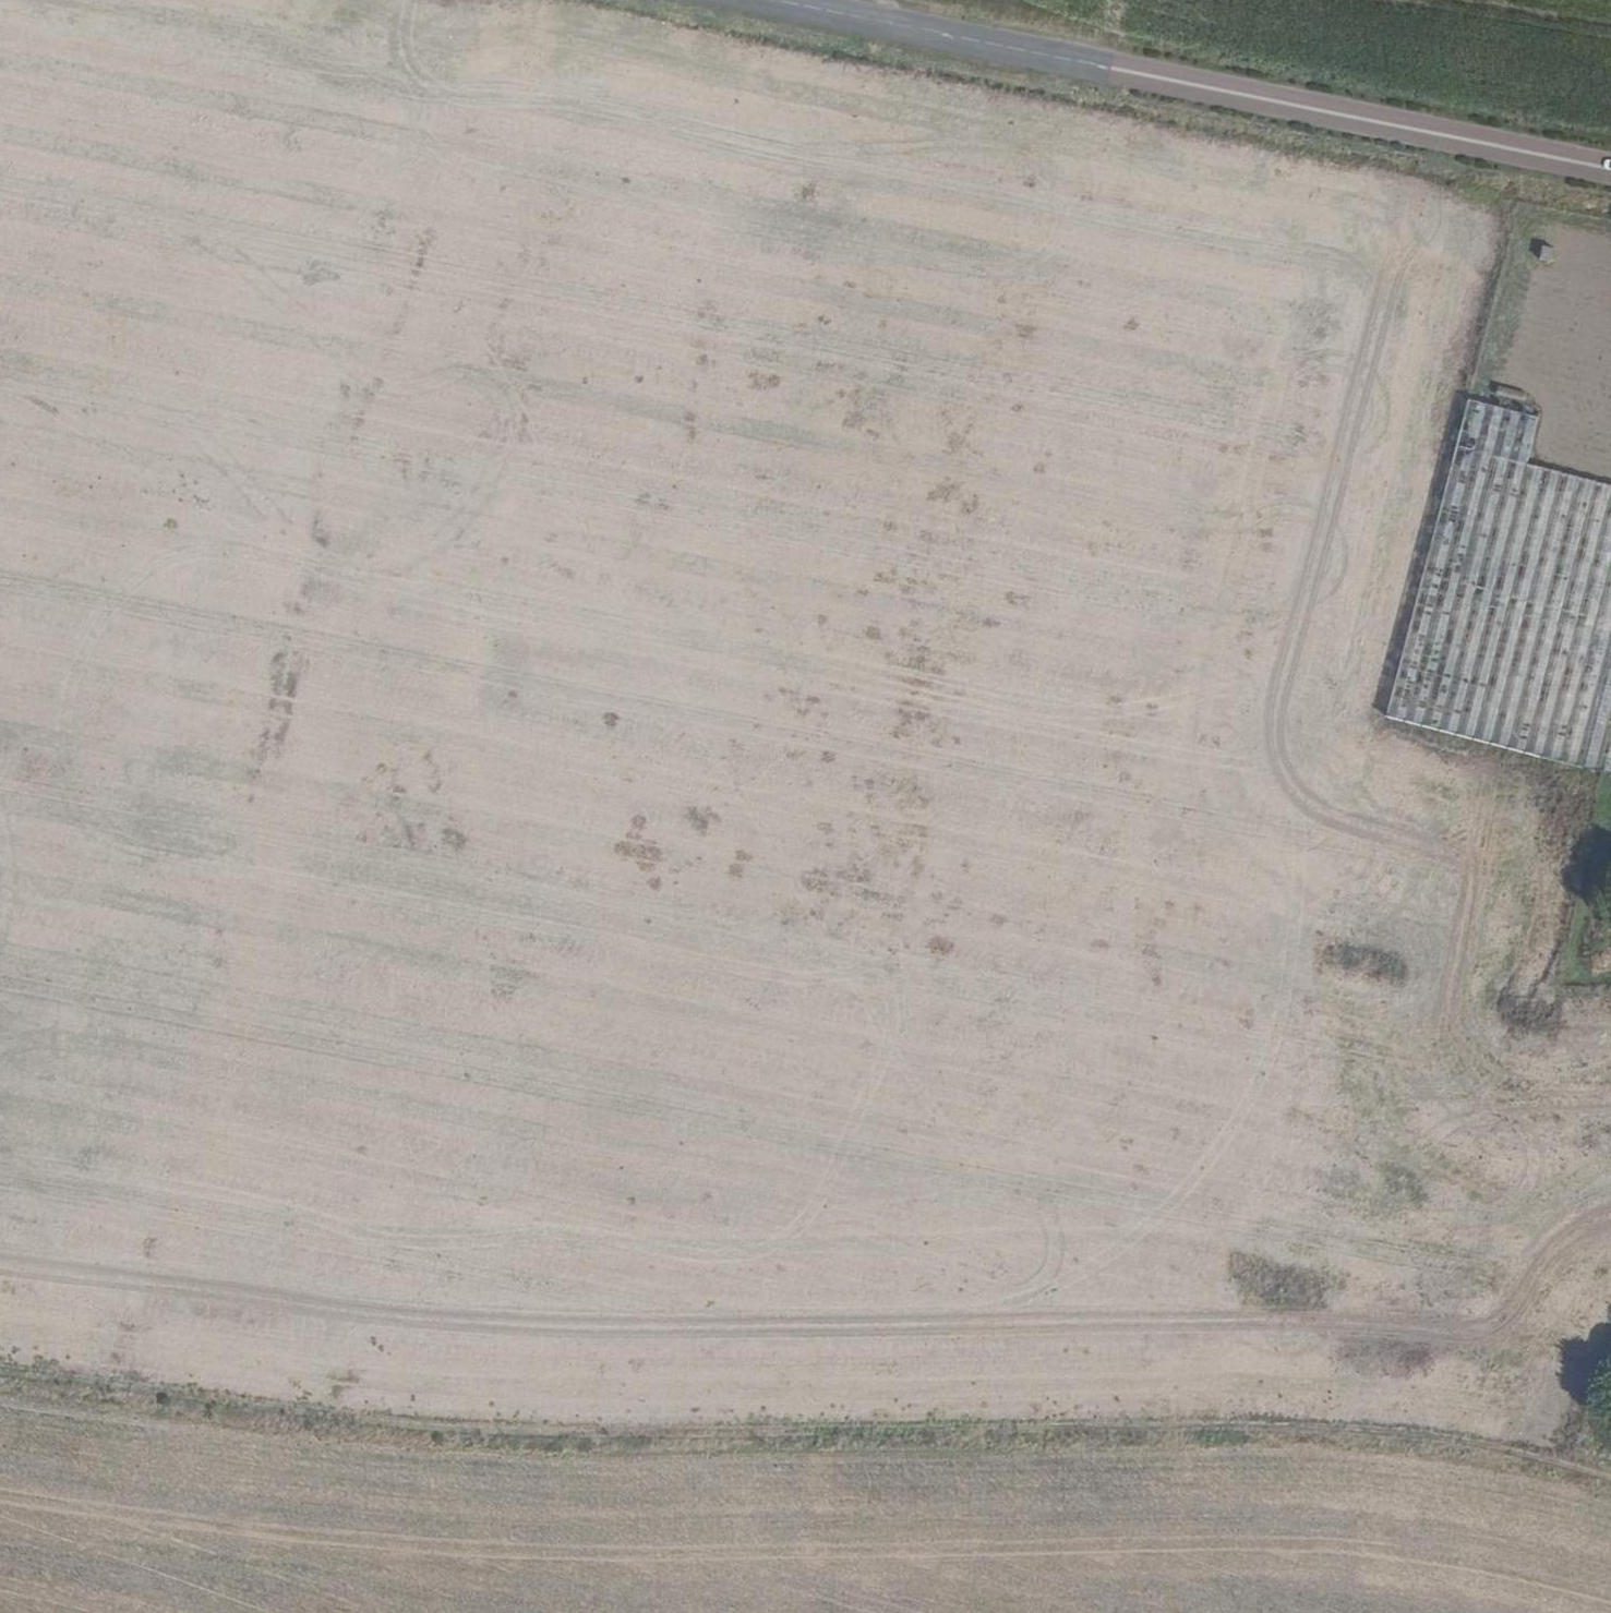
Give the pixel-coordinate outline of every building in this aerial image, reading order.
[(1610,688),(1610,488),(1525,467),(1538,420),(1468,402),(1385,718),(1589,770),(1610,688)] [(1589,770),(1610,776),(1610,688),(1589,770)]
